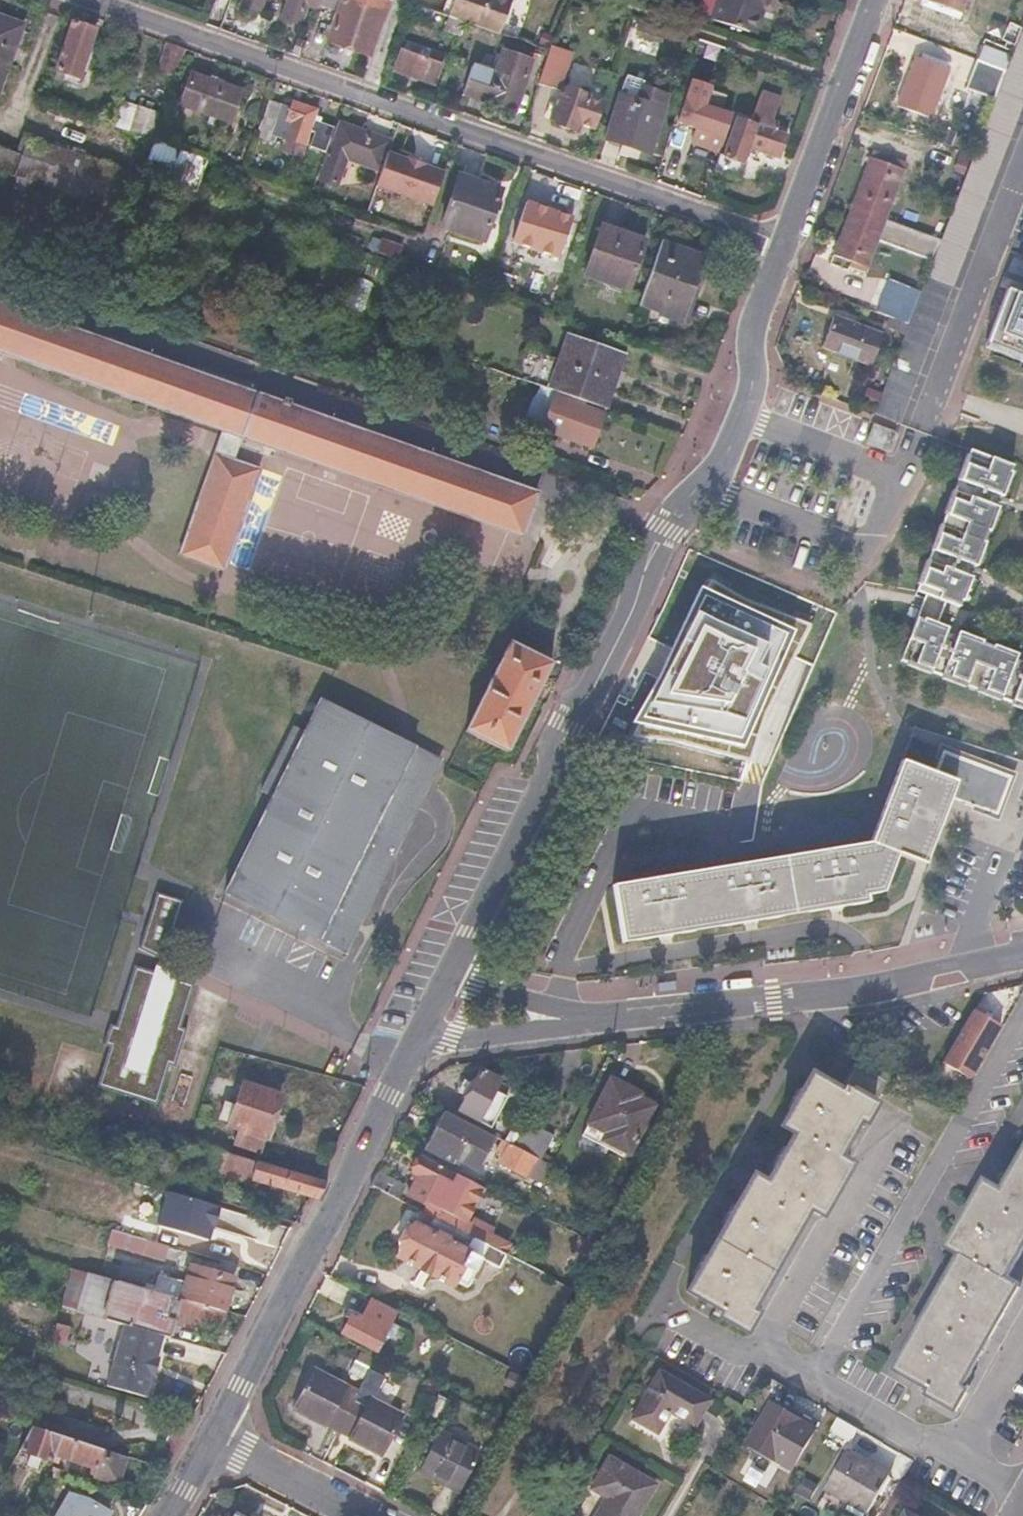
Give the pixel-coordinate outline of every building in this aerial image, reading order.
[(239,4),(254,9),(257,0),(240,0),(239,4)] [(277,16),(297,23),(304,2),(316,6),(316,5),(318,0),(283,0),(277,16)] [(316,5),(337,12),(327,41),(368,56),(388,0),(318,0),(316,5)] [(510,0),(453,0),(447,16),(450,17),(463,22),(499,34),(510,0)] [(709,19),(745,31),(756,0),(772,6),(774,0),(715,0),(709,19)] [(925,2),(958,15),(964,0),(926,0),(925,2)] [(68,23),(72,25),(55,73),(54,77),(61,79),(62,75),(76,80),(96,20),(72,12),(70,17),(68,23)] [(463,22),(450,17),(445,31),(458,35),(463,22)] [(21,25),(0,18),(0,82),(21,25)] [(1008,58),(1002,74),(996,88),(970,156),(938,240),(923,279),(950,290),(1022,100),(1022,19),(1008,58)] [(409,52),(398,48),(391,69),(432,83),(442,54),(412,44),(409,52)] [(183,51),(166,45),(156,72),(173,79),(183,51)] [(1008,58),(982,48),(976,63),(1002,74),(1008,58)] [(492,74),(469,66),(459,93),(512,111),(530,61),(501,50),(492,74)] [(571,62),(547,54),(537,84),(560,92),(571,62)] [(944,70),(912,58),(893,107),(925,119),(944,70)] [(976,63),(972,62),(967,76),(996,88),(1002,74),(976,63)] [(241,92),(190,74),(178,107),(229,125),(241,92)] [(644,82),(625,75),(604,139),(647,154),(666,96),(642,88),(644,82)] [(708,92),(690,86),(685,100),(703,107),(708,92)] [(710,87),(708,92),(703,107),(713,110),(720,91),(710,87)] [(561,97),(555,95),(547,118),(553,120),(552,123),(573,130),(576,124),(591,129),(599,108),(583,102),(585,96),(564,89),(561,97)] [(749,123),(737,119),(722,157),(717,156),(713,167),(736,176),(746,146),(762,151),(762,157),(768,159),(773,155),(778,157),(786,136),(774,132),(777,125),(771,122),(780,99),(760,92),(749,123)] [(290,107),(268,99),(257,129),(303,145),(315,110),(292,102),(290,107)] [(703,107),(685,100),(678,121),(721,137),(728,116),(713,110),(703,107)] [(147,111),(119,101),(109,126),(151,141),(160,116),(147,111)] [(386,142),(338,125),(318,180),(333,186),(343,159),(376,171),(386,142)] [(689,145),(670,138),(663,161),(682,167),(689,145)] [(28,139),(22,157),(15,177),(109,210),(122,171),(28,139)] [(0,149),(0,172),(15,177),(22,157),(0,149)] [(901,171),(867,158),(849,207),(883,220),(901,171)] [(498,192),(456,177),(438,227),(480,242),(498,192)] [(570,218),(524,201),(509,242),(556,258),(570,218)] [(883,220),(849,207),(831,258),(864,270),(883,220)] [(642,243),(599,227),(581,277),(625,292),(642,243)] [(701,259),(657,243),(636,304),(678,319),(701,259)] [(1008,289),(988,341),(1022,355),(1022,295),(1008,289)] [(910,301),(883,290),(876,309),(903,319),(910,301)] [(221,432),(239,439),(520,538),(537,494),(0,305),(0,354),(221,432)] [(867,332),(831,318),(819,348),(855,362),(867,332)] [(620,356),(562,336),(544,388),(551,391),(582,402),(602,409),(620,356)] [(582,402),(551,391),(538,433),(588,450),(600,415),(580,407),(582,402)] [(872,426),(865,445),(888,454),(896,435),(872,426)] [(239,439),(221,432),(177,556),(220,571),(256,472),(231,463),(239,439)] [(1013,467),(962,447),(948,481),(1000,495),(1013,467)] [(996,509),(945,491),(922,551),(970,566),(996,509)] [(969,580),(920,560),(907,592),(921,597),(940,604),(954,609),(969,580)] [(806,628),(701,581),(617,731),(746,763),(806,628)] [(940,604),(921,597),(913,617),(933,624),(940,604)] [(933,624),(913,617),(894,660),(921,669),(942,627),(933,624)] [(1009,654),(952,632),(935,675),(993,696),(1009,654)] [(548,665),(506,644),(462,731),(504,752),(548,665)] [(1021,660),(1004,703),(1022,711),(1022,661),(1021,660)] [(438,761),(320,703),(226,895),(254,909),(343,953),(438,761)] [(932,772),(902,760),(868,843),(612,887),(621,943),(876,900),(875,892),(879,892),(895,854),(922,865),(931,842),(946,805),(950,796),(993,812),(1008,774),(941,749),(932,772)] [(159,893),(142,951),(168,958),(185,901),(159,893)] [(194,986),(137,969),(119,1027),(112,1025),(106,1045),(112,1047),(100,1087),(159,1105),(171,1065),(176,1067),(187,1031),(181,1030),(194,986)] [(970,1011),(956,1033),(939,1062),(962,1076),(970,1063),(994,1026),(970,1011)] [(780,1124),(792,1131),(763,1182),(751,1175),(686,1290),(720,1309),(716,1315),(742,1330),(753,1311),(748,1308),(805,1206),(818,1214),(847,1163),(835,1156),(855,1118),(862,1122),(886,1080),(853,1062),(837,1090),(808,1074),(780,1124)] [(499,1080),(478,1069),(457,1110),(490,1126),(505,1097),(493,1091),(499,1080)] [(654,1101),(608,1078),(582,1130),(626,1153),(654,1101)] [(279,1096),(244,1085),(231,1126),(242,1130),(237,1145),(260,1153),(279,1096)] [(474,1128),(442,1112),(423,1148),(450,1162),(458,1146),(463,1148),(471,1134),(482,1139),(480,1144),(502,1155),(499,1161),(525,1174),(534,1156),(530,1155),(502,1140),(475,1126),(474,1128)] [(501,1135),(504,1137),(502,1140),(530,1155),(532,1151),(541,1155),(549,1139),(537,1133),(542,1123),(530,1117),(525,1128),(508,1120),(501,1135)] [(208,1167),(206,1173),(250,1185),(252,1179),(309,1195),(317,1197),(326,1180),(317,1178),(213,1149),(208,1167)] [(417,1176),(408,1194),(425,1203),(452,1217),(448,1225),(475,1239),(503,1253),(508,1244),(488,1233),(492,1227),(472,1217),(469,1223),(460,1218),(476,1186),(419,1157),(411,1173),(417,1176)] [(1003,1194),(986,1184),(950,1249),(962,1256),(899,1370),(934,1390),(930,1396),(956,1410),(967,1391),(961,1388),(1018,1286),(1006,1279),(1022,1250),(1022,1158),(1003,1194)] [(161,1192),(151,1226),(204,1242),(214,1208),(161,1192)] [(425,1203),(421,1211),(448,1225),(452,1217),(425,1203)] [(491,1276),(516,1289),(482,1354),(496,1361),(499,1355),(529,1371),(571,1289),(503,1253),(475,1239),(468,1252),(412,1223),(397,1253),(465,1288),(480,1259),(496,1268),(491,1276)] [(106,1245),(160,1260),(164,1245),(110,1230),(106,1245)] [(230,1277),(188,1265),(179,1299),(222,1311),(230,1277)] [(97,1276),(88,1273),(79,1309),(111,1318),(111,1321),(143,1330),(160,1334),(165,1317),(218,1331),(223,1311),(222,1311),(179,1299),(97,1276)] [(350,1317),(342,1333),(374,1349),(395,1311),(372,1300),(360,1322),(350,1317)] [(85,1314),(81,1325),(106,1332),(140,1342),(143,1330),(111,1321),(85,1314)] [(69,1327),(57,1323),(54,1335),(66,1338),(69,1327)] [(80,1331),(104,1338),(96,1372),(129,1382),(140,1344),(105,1334),(106,1332),(81,1325),(80,1331)] [(339,1385),(309,1370),(289,1410),(318,1425),(320,1421),(339,1385)] [(706,1398),(658,1371),(630,1418),(656,1433),(668,1411),(692,1424),(706,1398)] [(353,1392),(339,1385),(320,1421),(334,1429),(353,1392)] [(357,1394),(353,1392),(334,1429),(338,1431),(357,1394)] [(357,1394),(338,1431),(349,1436),(347,1439),(376,1454),(397,1414),(357,1394)] [(815,1428),(771,1404),(748,1445),(792,1469),(815,1428)] [(49,1416),(45,1430),(60,1434),(101,1447),(105,1434),(49,1416)] [(45,1430),(31,1425),(20,1447),(49,1460),(52,1454),(60,1434),(45,1430)] [(480,1451),(440,1431),(420,1471),(459,1491),(480,1451)] [(60,1434),(52,1454),(95,1468),(93,1476),(117,1484),(127,1456),(101,1447),(60,1434)] [(888,1475),(846,1452),(826,1488),(868,1511),(888,1475)] [(591,1488),(608,1497),(597,1515),(635,1515),(654,1484),(608,1458),(591,1488)] [(69,1491),(54,1515),(105,1515),(109,1510),(89,1497),(69,1491)]
